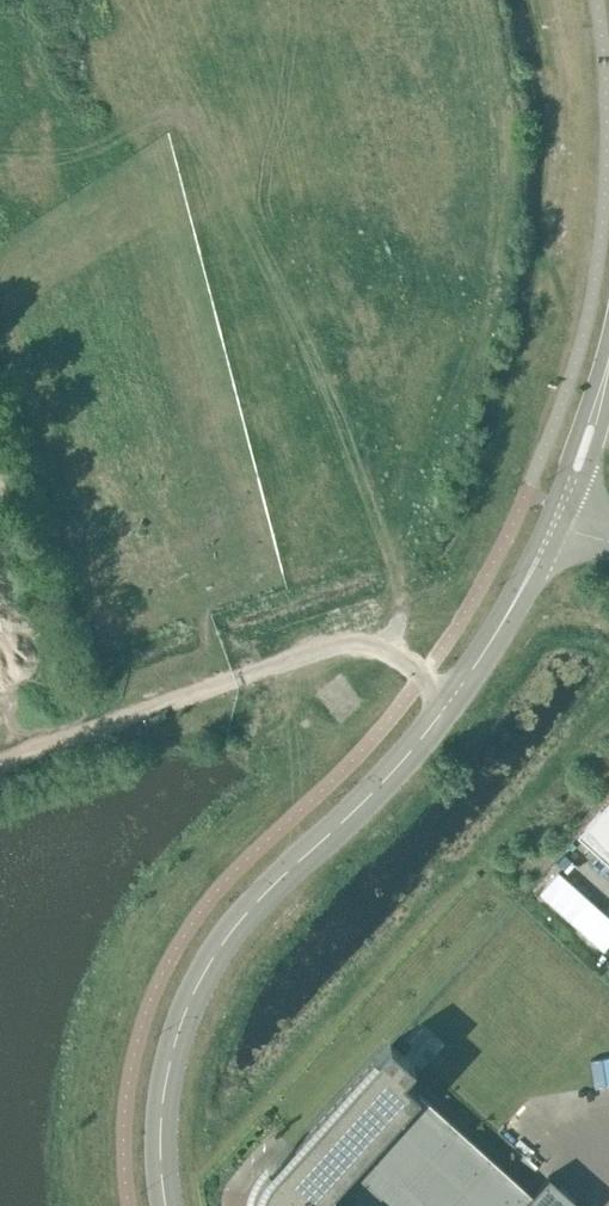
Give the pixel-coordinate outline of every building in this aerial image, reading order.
[(576,835),(608,864),(608,799),(576,835)] [(608,955),(608,935),(588,916),(577,929),(608,957),(608,955)] [(273,1173),(264,1187),(260,1202),(257,1205),(584,1205),(549,1175),(532,1194),(403,1077),(414,1064),(390,1042),(273,1173)]
